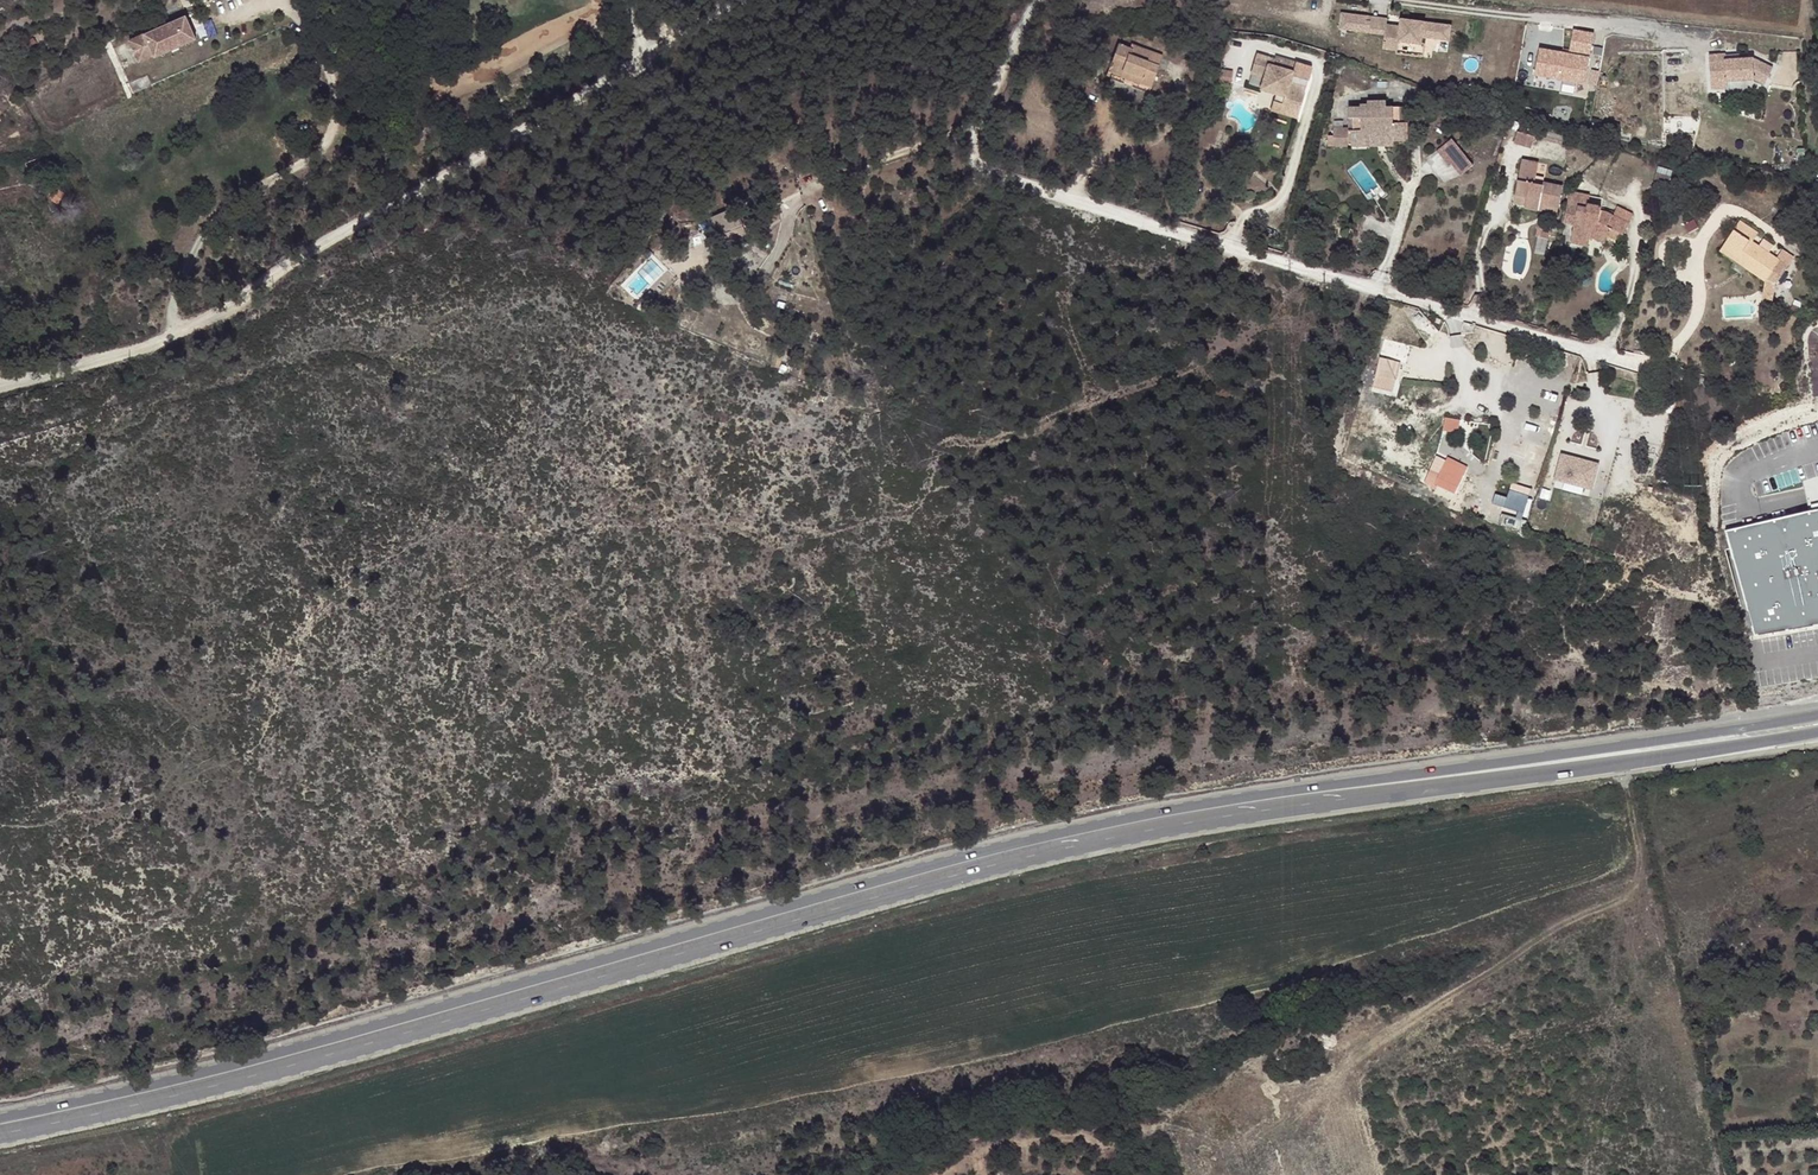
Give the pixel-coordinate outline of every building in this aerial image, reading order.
[(1374,14),(1349,11),(1347,27),(1377,30),(1378,20),(1374,20),(1374,14)] [(143,31),(128,37),(137,57),(152,50),(152,52),(192,35),(183,13),(143,31)] [(1374,20),(1378,20),(1377,30),(1392,32),(1394,23),(1395,17),(1374,14),(1374,20)] [(1394,23),(1392,32),(1390,46),(1406,48),(1407,39),(1429,42),(1430,35),(1457,38),(1459,23),(1409,16),(1408,25),(1402,24),(1394,23)] [(1537,76),(1589,84),(1597,30),(1576,27),(1572,51),(1542,46),(1537,76)] [(1118,53),(1105,49),(1097,77),(1109,80),(1111,75),(1130,81),(1129,86),(1128,87),(1141,91),(1151,59),(1138,56),(1119,49),(1118,53)] [(1734,50),(1717,51),(1718,76),(1735,75),(1735,76),(1763,74),(1773,80),(1781,64),(1761,55),(1734,56),(1734,50)] [(1246,95),(1261,99),(1288,108),(1293,94),(1276,89),(1279,77),(1259,71),(1261,65),(1243,60),(1237,79),(1250,83),(1246,95)] [(145,71),(127,79),(132,89),(150,81),(145,71)] [(1130,81),(1111,75),(1109,80),(1129,86),(1130,81)] [(1735,75),(1718,76),(1719,85),(1735,84),(1735,76),(1735,75)] [(1350,116),(1350,127),(1375,128),(1374,122),(1412,123),(1413,113),(1399,113),(1399,96),(1390,96),(1390,89),(1371,89),(1371,91),(1364,92),(1364,96),(1350,96),(1349,104),(1365,104),(1364,114),(1350,115),(1350,116)] [(1288,108),(1261,99),(1257,116),(1284,124),(1288,108)] [(1364,114),(1365,104),(1349,104),(1350,115),(1364,114)] [(1350,127),(1350,116),(1337,116),(1337,135),(1350,135),(1350,127)] [(1375,128),(1350,127),(1350,135),(1394,135),(1394,128),(1412,128),(1412,123),(1374,122),(1375,128)] [(1535,134),(1517,129),(1514,141),(1531,146),(1535,134)] [(1461,176),(1476,164),(1456,137),(1441,149),(1461,176)] [(40,151),(23,159),(28,169),(45,160),(40,151)] [(1537,169),(1520,163),(1511,188),(1524,191),(1521,199),(1520,201),(1538,208),(1543,197),(1556,202),(1563,183),(1544,176),(1542,182),(1533,179),(1537,169)] [(1668,171),(1654,166),(1649,184),(1663,188),(1668,171)] [(62,189),(55,185),(55,186),(54,185),(53,185),(52,185),(51,185),(50,185),(49,185),(49,186),(48,187),(47,188),(47,189),(47,190),(47,191),(48,192),(48,193),(49,193),(49,194),(50,194),(49,196),(51,196),(57,200),(59,195),(62,189)] [(1521,199),(1524,191),(1511,188),(1509,195),(1521,199)] [(51,196),(46,202),(51,208),(62,198),(59,195),(57,200),(51,196)] [(1556,202),(1543,197),(1538,208),(1552,213),(1556,202)] [(1572,222),(1568,231),(1578,234),(1580,232),(1578,203),(1566,200),(1560,218),(1572,222)] [(1584,205),(1578,203),(1580,232),(1578,234),(1585,237),(1587,229),(1603,237),(1606,229),(1619,235),(1625,223),(1610,214),(1599,208),(1600,204),(1586,200),(1584,205)] [(716,214),(723,232),(747,223),(740,205),(716,214)] [(1614,206),(1610,214),(1625,223),(1630,213),(1614,206)] [(1739,225),(1721,250),(1749,271),(1745,275),(1761,287),(1776,266),(1773,264),(1765,258),(1755,251),(1749,247),(1757,238),(1739,225)] [(1540,226),(1539,235),(1551,236),(1552,227),(1540,226)] [(1603,237),(1587,229),(1585,237),(1600,244),(1603,239),(1614,245),(1619,235),(1606,229),(1603,237)] [(1578,234),(1568,231),(1566,239),(1573,241),(1578,234)] [(1583,243),(1585,237),(1578,234),(1573,241),(1583,243)] [(1755,251),(1765,258),(1771,250),(1761,242),(1755,251)] [(1749,271),(1721,250),(1717,255),(1745,275),(1749,271)] [(1776,266),(1761,287),(1758,303),(1770,305),(1773,289),(1792,261),(1780,253),(1773,264),(1776,266)] [(639,259),(634,255),(630,260),(635,264),(639,259)] [(1487,292),(1475,292),(1471,300),(1476,301),(1489,301),(1487,292)] [(1401,364),(1380,359),(1373,387),(1393,393),(1401,364)] [(821,374),(815,370),(805,388),(811,392),(821,374)] [(1460,422),(1445,420),(1443,434),(1458,436),(1460,422)] [(1555,483),(1593,493),(1600,467),(1562,457),(1555,483)] [(1469,472),(1438,458),(1428,482),(1459,496),(1469,472)] [(1801,481),(1805,495),(1809,511),(1817,509),(1817,476),(1801,481)] [(1510,495),(1498,492),(1495,503),(1527,512),(1534,487),(1514,481),(1510,495)] [(1725,532),(1757,646),(1817,634),(1817,509),(1809,511),(1725,532)]
